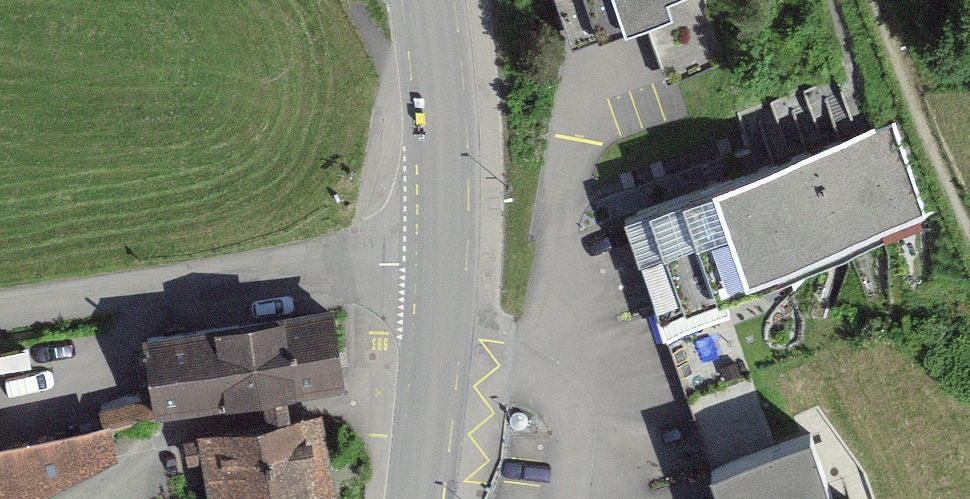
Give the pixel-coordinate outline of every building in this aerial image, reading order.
[(584,51),(650,27),(675,96),(736,74),(709,0),(565,0),(584,51)] [(891,132),(633,224),(677,345),(778,309),(770,287),(927,231),(891,132)] [(363,302),(174,330),(187,416),(376,389),(363,302)] [(740,324),(677,345),(722,476),(785,454),(740,324)] [(0,356),(0,494),(89,476),(79,426),(31,435),(14,353),(0,356)] [(220,429),(230,498),(359,498),(347,411),(220,429)] [(722,476),(730,498),(840,498),(821,441),(785,454),(722,476)]
